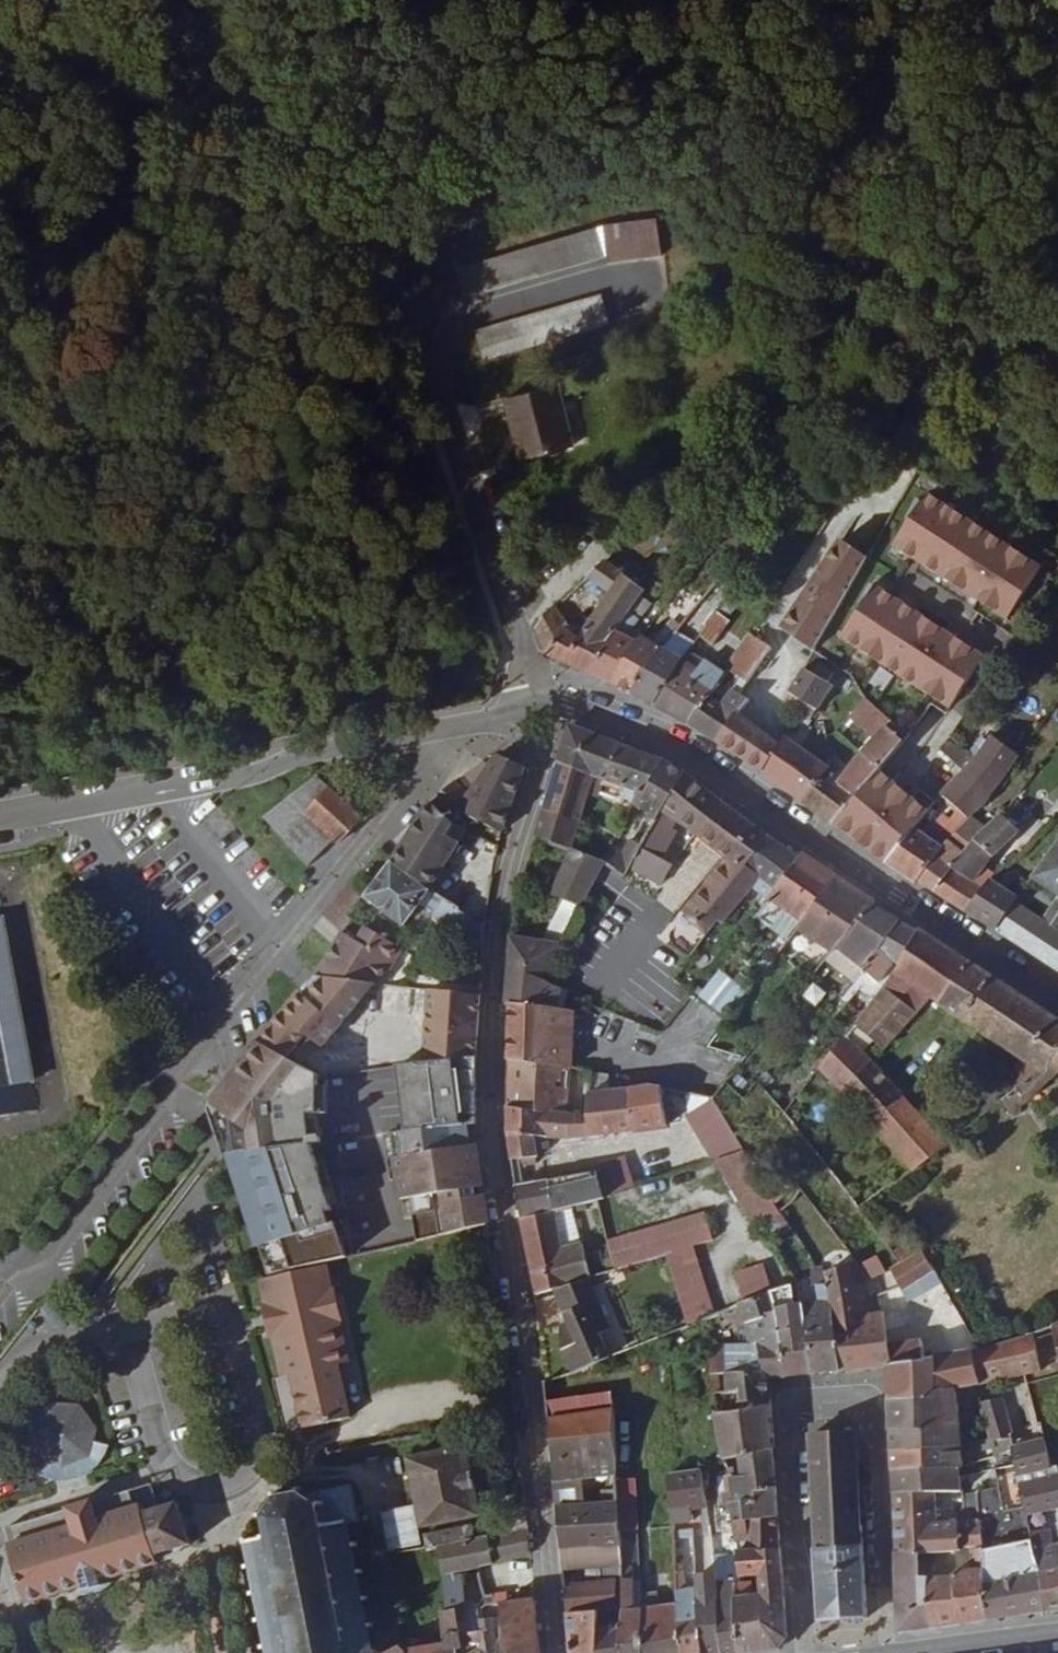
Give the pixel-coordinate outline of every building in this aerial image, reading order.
[(657,216),(599,222),(603,252),(606,252),(607,258),(661,251),(657,216)] [(546,270),(603,252),(599,222),(539,240),(546,270)] [(463,294),(546,270),(539,240),(455,266),(463,294)] [(554,306),(561,335),(610,320),(601,291),(554,306)] [(483,359),(561,335),(554,306),(474,331),(483,359)] [(522,458),(572,446),(556,383),(506,395),(522,458)] [(905,527),(893,545),(1009,619),(1043,567),(928,494),(922,502),(919,500),(903,525),(905,527)] [(781,628),(815,648),(868,555),(835,536),(809,581),(813,582),(807,592),(803,590),(781,628)] [(644,589),(604,556),(588,574),(611,592),(603,603),(582,633),(557,605),(535,626),(544,651),(590,672),(612,629),(644,589)] [(611,592),(588,574),(578,584),(603,603),(611,592)] [(986,655),(872,584),(860,603),(862,604),(840,637),(952,708),(986,655)] [(713,611),(697,642),(712,650),(729,619),(713,611)] [(612,629),(590,672),(610,681),(628,647),(633,641),(612,629)] [(726,664),(728,666),(744,677),(762,655),(771,644),(751,632),(726,664)] [(638,635),(633,641),(628,647),(610,681),(633,692),(660,646),(638,635)] [(787,654),(771,644),(762,655),(777,665),(787,654)] [(653,703),(677,663),(680,658),(660,646),(633,692),(653,703)] [(744,677),(734,689),(745,696),(750,686),(756,690),(777,665),(762,655),(744,677)] [(814,671),(805,665),(797,678),(784,701),(803,712),(810,716),(832,685),(833,683),(827,680),(833,670),(819,662),(814,671)] [(677,663),(653,703),(689,722),(709,693),(718,680),(696,667),(693,671),(677,663)] [(718,742),(735,713),(745,696),(734,689),(730,685),(720,700),(709,693),(689,722),(718,742)] [(861,752),(841,775),(827,765),(801,800),(833,822),(878,768),(908,731),(867,694),(850,714),(873,737),(861,752)] [(735,713),(718,742),(761,770),(779,743),(735,713)] [(666,761),(569,722),(544,807),(579,823),(582,814),(594,774),(630,788),(631,794),(629,798),(632,801),(636,791),(644,794),(646,791),(648,793),(666,761)] [(917,878),(947,842),(1017,753),(992,734),(974,756),(944,793),(959,808),(950,820),(943,816),(927,836),(916,827),(888,861),(915,881),(917,878)] [(779,743),(761,770),(801,800),(827,765),(786,735),(779,743)] [(964,749),(949,738),(941,749),(957,760),(964,749)] [(499,752),(490,764),(459,808),(501,830),(513,795),(524,764),(499,752)] [(483,758),(434,799),(453,815),(459,808),(490,764),(483,758)] [(658,823),(686,775),(666,761),(648,793),(646,791),(644,794),(636,791),(632,801),(658,823)] [(853,836),(893,780),(878,768),(833,822),(853,836)] [(888,861),(916,827),(937,802),(898,774),(893,780),(853,836),(888,861)] [(676,818),(694,831),(722,801),(686,775),(658,823),(652,833),(663,839),(676,818)] [(300,810),(337,845),(359,819),(323,786),(300,810)] [(413,857),(419,860),(451,818),(453,815),(434,799),(392,860),(402,867),(402,864),(404,861),(410,857),(413,857)] [(686,914),(677,927),(702,945),(721,921),(726,924),(764,878),(748,867),(769,834),(722,801),(694,831),(691,837),(708,850),(712,844),(729,856),(686,914)] [(579,823),(544,807),(536,834),(570,850),(579,823)] [(454,820),(451,818),(419,860),(410,872),(433,887),(463,843),(447,832),(454,820)] [(776,888),(799,856),(769,834),(748,867),(764,878),(776,888)] [(1057,834),(1030,875),(1057,892),(1039,917),(1014,900),(996,929),(1057,969),(1057,929),(1054,927),(1057,921),(1057,834)] [(639,856),(645,845),(648,841),(639,836),(623,861),(633,867),(639,856)] [(994,854),(979,840),(967,854),(935,890),(968,910),(983,885),(973,878),(994,854)] [(947,842),(917,878),(935,890),(967,854),(947,842)] [(581,907),(604,864),(575,852),(553,894),(581,907)] [(802,852),(799,856),(776,888),(770,896),(803,920),(837,875),(802,852)] [(653,895),(646,904),(677,927),(686,914),(656,892),(669,875),(639,856),(633,867),(626,878),(653,895)] [(402,867),(410,872),(419,860),(413,857),(410,857),(404,861),(402,864),(402,867)] [(402,867),(392,860),(370,893),(368,895),(409,922),(427,896),(433,887),(410,872),(402,867)] [(799,926),(834,951),(838,946),(872,904),(875,900),(837,875),(803,920),(799,926)] [(996,929),(1014,900),(1017,896),(988,877),(983,885),(968,910),(996,929)] [(361,905),(368,895),(370,893),(354,879),(344,891),(361,905)] [(440,905),(446,896),(433,887),(427,896),(440,905)] [(539,920),(569,932),(581,907),(553,894),(539,920)] [(456,925),(483,943),(484,921),(446,896),(440,905),(460,919),(456,925)] [(899,921),(872,904),(838,946),(864,966),(899,921)] [(401,947),(352,921),(351,922),(343,934),(317,971),(362,977),(374,978),(379,979),(401,947)] [(899,921),(864,966),(862,968),(878,980),(893,961),(899,964),(917,933),(899,921)] [(1014,1086),(1015,1086),(1044,1061),(1057,1048),(1057,1019),(919,928),(917,933),(899,964),(821,1065),(914,1166),(946,1141),(931,1125),(859,1047),(863,1040),(880,1053),(931,995),(1024,1058),(1009,1081),(1014,1086)] [(512,1002),(538,1004),(548,979),(566,938),(558,934),(552,936),(511,933),(508,991),(507,1002),(512,1002)] [(720,970),(698,994),(716,1010),(738,985),(720,970)] [(362,977),(317,971),(304,990),(299,986),(259,1041),(288,1056),(306,1032),(322,1044),(360,996),(362,977)] [(362,977),(360,996),(374,978),(362,977)] [(430,986),(425,1062),(477,1057),(480,993),(430,986)] [(573,1069),(580,1006),(538,1004),(512,1002),(510,1057),(573,1069)] [(3,1115),(21,1112),(8,1028),(0,1029),(0,1100),(3,1115)] [(320,1113),(322,1073),(288,1056),(259,1041),(215,1102),(232,1155),(241,1154),(250,1181),(242,1183),(253,1215),(260,1213),(271,1246),(263,1248),(273,1277),(326,1264),(351,1257),(339,1223),(335,1225),(330,1213),(336,1212),(314,1144),(310,1115),(320,1113)] [(1014,1086),(1000,1097),(1011,1109),(1054,1075),(1057,1080),(1057,1048),(1044,1061),(1015,1086),(1014,1086)] [(425,1062),(401,1065),(409,1130),(428,1128),(432,1152),(399,1158),(406,1199),(414,1198),(421,1239),(487,1223),(483,1195),(481,1195),(477,1169),(480,1168),(478,1143),(475,1144),(471,1123),(476,1122),(477,1057),(425,1062)] [(592,1091),(593,1072),(573,1069),(510,1057),(510,1104),(548,1110),(555,1107),(590,1114),(592,1091)] [(666,1121),(659,1084),(653,1083),(632,1086),(635,1126),(666,1121)] [(632,1086),(616,1088),(621,1128),(635,1126),(632,1086)] [(621,1128),(616,1088),(592,1091),(590,1114),(592,1131),(621,1128)] [(680,1088),(712,1156),(743,1145),(712,1094),(680,1088)] [(565,1135),(592,1131),(590,1114),(555,1107),(548,1110),(510,1104),(509,1129),(516,1166),(537,1161),(535,1155),(538,1154),(534,1132),(565,1135)] [(750,1156),(743,1145),(712,1156),(711,1156),(721,1173),(750,1156)] [(624,1152),(595,1164),(597,1169),(606,1190),(634,1181),(624,1152)] [(241,1154),(232,1155),(242,1183),(250,1181),(241,1154)] [(750,1156),(721,1173),(729,1185),(758,1169),(750,1156)] [(525,1217),(557,1207),(574,1201),(600,1192),(606,1190),(597,1169),(519,1183),(525,1217)] [(737,1199),(766,1181),(758,1169),(729,1185),(737,1199)] [(766,1181),(737,1199),(744,1211),(774,1193),(766,1181)] [(787,1215),(784,1211),(774,1193),(744,1211),(754,1226),(762,1223),(787,1215)] [(582,1239),(574,1201),(557,1207),(564,1242),(582,1239)] [(587,1279),(591,1278),(582,1239),(564,1242),(557,1207),(525,1217),(538,1288),(538,1293),(544,1292),(556,1288),(587,1279)] [(691,1215),(700,1243),(714,1239),(705,1211),(691,1215)] [(260,1213),(253,1215),(263,1248),(271,1246),(260,1213)] [(678,1220),(687,1248),(691,1246),(700,1243),(691,1215),(678,1220)] [(663,1224),(672,1252),(687,1248),(678,1220),(663,1224)] [(650,1228),(659,1256),(661,1255),(672,1252),(663,1224),(650,1228)] [(659,1256),(650,1228),(637,1233),(645,1260),(659,1256)] [(645,1260),(637,1233),(623,1237),(632,1265),(645,1260)] [(623,1237),(610,1241),(616,1269),(632,1265),(623,1237)] [(687,1248),(672,1252),(661,1255),(667,1270),(695,1259),(691,1246),(687,1248)] [(900,1261),(888,1267),(900,1287),(935,1269),(923,1249),(900,1261)] [(875,1253),(859,1262),(851,1267),(849,1259),(824,1272),(825,1273),(842,1367),(875,1364),(870,1330),(883,1328),(879,1310),(859,1312),(854,1284),(884,1269),(875,1253)] [(673,1283),(700,1272),(695,1259),(667,1270),(673,1283)] [(751,1267),(761,1295),(770,1291),(768,1284),(772,1282),(765,1263),(751,1267)] [(259,1281),(266,1305),(262,1306),(271,1337),(274,1337),(284,1377),(291,1376),(304,1428),(352,1416),(339,1363),(350,1361),(339,1319),(342,1319),(334,1288),(332,1288),(326,1264),(273,1277),(259,1281)] [(751,1267),(737,1272),(747,1300),(761,1295),(751,1267)] [(700,1272),(673,1283),(678,1296),(705,1286),(700,1272)] [(804,1303),(815,1369),(842,1367),(825,1273),(824,1272),(813,1274),(814,1285),(819,1284),(820,1302),(804,1303)] [(597,1332),(608,1327),(587,1279),(556,1288),(570,1322),(572,1326),(561,1331),(564,1349),(572,1368),(607,1355),(597,1332)] [(775,1290),(770,1291),(788,1370),(815,1369),(804,1303),(796,1304),(791,1284),(775,1290)] [(684,1309),(710,1298),(705,1286),(678,1296),(684,1309)] [(768,1379),(767,1370),(788,1370),(770,1291),(761,1295),(747,1300),(741,1302),(741,1304),(745,1322),(748,1321),(754,1345),(706,1346),(710,1370),(724,1370),(759,1369),(759,1371),(768,1379)] [(684,1309),(690,1323),(716,1313),(710,1298),(684,1309)] [(570,1322),(561,1326),(561,1331),(572,1326),(570,1322)] [(891,1363),(886,1342),(883,1328),(870,1330),(875,1364),(887,1363),(891,1363)] [(980,1345),(971,1346),(979,1379),(995,1376),(1025,1368),(1041,1365),(1031,1328),(980,1345)] [(888,1394),(956,1384),(979,1379),(971,1346),(924,1355),(920,1337),(886,1342),(891,1363),(887,1363),(888,1394)] [(726,1389),(739,1389),(740,1400),(769,1397),(768,1379),(759,1371),(759,1369),(724,1370),(726,1389)] [(956,1384),(888,1394),(890,1444),(960,1438),(956,1384)] [(1021,1389),(1000,1393),(1009,1433),(1031,1428),(1021,1389)] [(612,1395),(547,1402),(548,1416),(613,1410),(612,1395)] [(740,1408),(715,1410),(723,1456),(739,1453),(772,1444),(769,1397),(740,1400),(740,1408)] [(589,1456),(615,1454),(613,1410),(548,1416),(557,1507),(592,1505),(589,1456)] [(73,1452),(62,1425),(34,1421),(16,1443),(26,1469),(38,1475),(31,1490),(41,1491),(53,1491),(61,1488),(72,1482),(79,1475),(82,1471),(67,1464),(73,1452)] [(441,1431),(445,1449),(461,1445),(457,1428),(441,1431)] [(808,1433),(819,1619),(867,1615),(862,1545),(858,1476),(856,1430),(808,1433)] [(1057,1462),(1049,1465),(1042,1437),(1012,1444),(1015,1455),(1017,1465),(996,1466),(1004,1509),(1026,1506),(1032,1536),(1035,1547),(1055,1543),(1057,1558),(1057,1465),(1057,1462)] [(956,1460),(961,1459),(960,1438),(890,1444),(891,1466),(956,1460)] [(481,1515),(467,1444),(461,1445),(445,1449),(409,1457),(422,1526),(481,1515)] [(891,1488),(935,1484),(957,1482),(956,1470),(956,1460),(891,1466),(891,1488)] [(691,1506),(706,1504),(702,1469),(688,1470),(691,1506)] [(691,1506),(688,1470),(679,1471),(670,1472),(673,1519),(690,1517),(693,1517),(691,1506)] [(161,1503),(153,1478),(123,1488),(128,1504),(141,1500),(143,1509),(161,1503)] [(733,1517),(776,1510),(774,1482),(753,1485),(754,1498),(731,1502),(733,1517)] [(380,1652),(379,1647),(374,1649),(369,1627),(375,1625),(373,1621),(368,1622),(363,1600),(369,1599),(368,1593),(362,1595),(357,1574),(363,1572),(362,1568),(356,1569),(352,1549),(358,1548),(357,1544),(351,1545),(346,1524),(360,1521),(352,1483),(336,1487),(303,1493),(303,1487),(299,1487),(298,1494),(282,1497),(277,1491),(273,1494),(278,1500),(269,1516),(261,1512),(259,1516),(266,1520),(270,1536),(253,1541),(246,1536),(244,1539),(248,1543),(253,1563),(247,1565),(248,1569),(253,1568),(258,1589),(252,1590),(253,1595),(259,1594),(264,1615),(258,1617),(259,1621),(265,1620),(270,1642),(264,1643),(265,1648),(271,1646),(272,1652),(376,1652),(380,1652)] [(935,1484),(891,1488),(893,1520),(935,1517),(935,1484)] [(157,1551),(177,1545),(177,1543),(173,1528),(171,1528),(165,1502),(161,1503),(143,1509),(141,1500),(128,1504),(123,1488),(8,1524),(13,1541),(10,1542),(29,1601),(160,1559),(157,1551)] [(179,1497),(165,1502),(171,1528),(173,1528),(177,1543),(192,1538),(179,1497)] [(590,1542),(619,1540),(618,1531),(616,1503),(592,1505),(557,1507),(560,1544),(590,1542)] [(506,1531),(527,1527),(525,1504),(503,1506),(506,1531)] [(1032,1536),(1026,1506),(1004,1509),(1010,1537),(1015,1540),(1032,1536)] [(736,1537),(746,1536),(748,1547),(778,1542),(776,1510),(733,1517),(736,1537)] [(987,1615),(980,1546),(978,1530),(976,1514),(963,1515),(954,1516),(957,1546),(968,1546),(970,1567),(956,1569),(958,1585),(955,1586),(958,1620),(987,1615)] [(957,1546),(954,1516),(935,1517),(893,1520),(893,1534),(894,1548),(916,1548),(933,1547),(954,1546),(957,1546)] [(429,1548),(442,1545),(476,1537),(474,1526),(426,1536),(429,1548)] [(506,1531),(476,1537),(442,1545),(451,1609),(457,1608),(459,1619),(464,1618),(460,1583),(455,1583),(453,1569),(475,1564),(496,1560),(529,1552),(527,1527),(506,1531)] [(620,1564),(619,1540),(590,1542),(592,1566),(620,1564)] [(593,1581),(592,1566),(590,1542),(560,1544),(564,1583),(593,1581)] [(738,1651),(777,1646),(786,1636),(780,1542),(778,1542),(748,1547),(737,1548),(740,1573),(758,1571),(759,1592),(748,1593),(747,1579),(741,1579),(734,1580),(738,1651)] [(1002,1543),(1000,1543),(980,1546),(987,1615),(1009,1612),(1004,1562),(1002,1543)] [(1044,1607),(1057,1605),(1057,1558),(1055,1543),(1035,1547),(1036,1557),(1044,1607)] [(956,1569),(954,1546),(933,1547),(933,1560),(932,1612),(932,1623),(958,1620),(955,1586),(958,1585),(956,1569)] [(932,1612),(933,1560),(919,1560),(916,1548),(894,1548),(896,1618),(897,1629),(932,1623),(932,1612)] [(1004,1562),(1009,1612),(1044,1607),(1036,1557),(1004,1562)] [(502,1601),(496,1560),(475,1564),(484,1595),(492,1594),(490,1603),(497,1602),(501,1633),(504,1652),(540,1652),(534,1596),(502,1601)] [(697,1585),(685,1587),(684,1562),(675,1562),(677,1603),(679,1652),(702,1652),(697,1585)] [(702,1652),(720,1652),(715,1582),(714,1571),(695,1572),(697,1585),(702,1652)] [(618,1608),(616,1579),(593,1581),(564,1583),(566,1610),(595,1608),(598,1652),(624,1652),(623,1624),(611,1625),(610,1609),(618,1608)] [(720,1652),(728,1652),(738,1651),(734,1580),(715,1582),(720,1652)] [(624,1652),(643,1652),(640,1608),(632,1609),(631,1587),(621,1587),(623,1624),(624,1652)] [(643,1652),(679,1652),(677,1603),(640,1608),(643,1652)] [(461,1633),(459,1619),(457,1608),(451,1609),(444,1610),(449,1649),(420,1652),(456,1652),(455,1648),(462,1647),(461,1633)] [(570,1652),(598,1652),(595,1608),(566,1610),(570,1652)] [(479,1618),(481,1630),(485,1652),(504,1652),(501,1633),(492,1634),(489,1616),(479,1618)] [(455,1648),(456,1652),(485,1652),(481,1630),(461,1633),(462,1647),(455,1648)]
